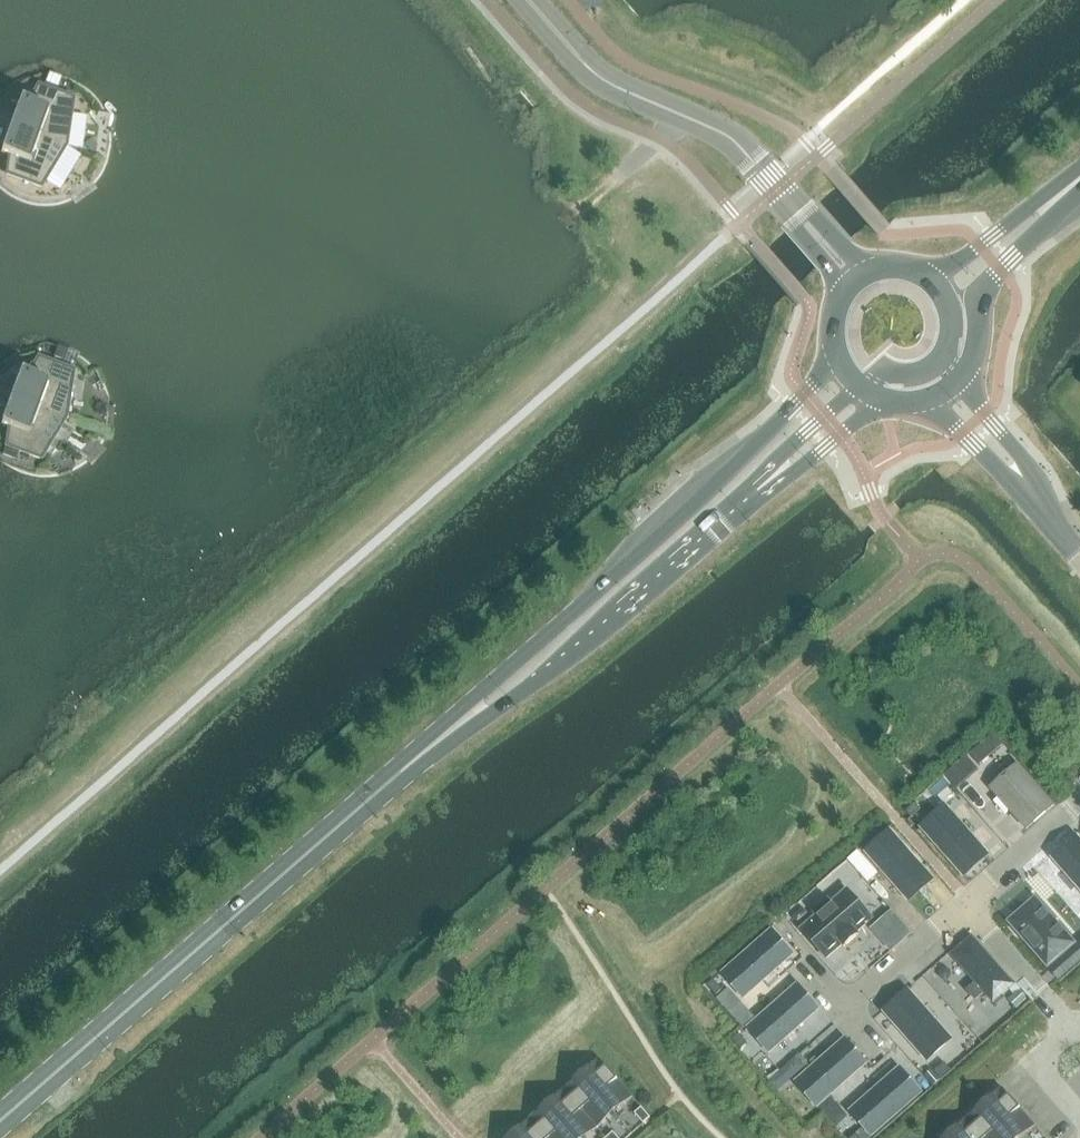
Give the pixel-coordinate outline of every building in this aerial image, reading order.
[(21,100),(11,126),(66,146),(74,99),(39,86),(29,103),(21,100)] [(66,146),(11,126),(1,153),(9,156),(7,175),(41,187),(66,146)] [(67,351),(57,348),(53,358),(64,361),(67,351)] [(21,372),(11,398),(66,418),(74,371),(39,358),(29,375),(21,372)] [(66,418),(11,398),(1,425),(10,428),(7,445),(7,446),(3,455),(12,458),(15,450),(41,459),(50,445),(66,419),(66,418)] [(1003,745),(993,734),(970,755),(980,766),(1003,745)] [(1010,750),(1003,756),(1010,764),(1016,759),(1010,750)] [(967,758),(946,776),(957,789),(978,770),(967,758)] [(988,788),(1025,833),(1060,804),(1023,759),(988,788)] [(943,779),(935,786),(943,796),(954,787),(945,777),(943,779)] [(906,812),(912,818),(922,810),(916,803),(906,812)] [(997,863),(947,803),(921,825),(971,885),(997,863)] [(873,862),(910,903),(939,877),(892,826),(863,853),(873,862)] [(1078,834),(1051,859),(1079,890),(1079,837),(1078,834)] [(868,863),(859,853),(852,859),(861,869),(868,863)] [(843,890),(799,927),(813,944),(841,920),(853,934),(869,921),(843,890)] [(1034,899),(1005,925),(1046,970),(1074,944),(1034,899)] [(891,952),(912,933),(893,911),(872,929),(891,952)] [(774,927),(716,979),(741,1007),(799,954),(774,927)] [(973,939),(948,961),(992,1010),(1017,988),(973,939)] [(1050,967),(1060,980),(1079,962),(1079,961),(1070,950),(1050,967)] [(707,986),(716,996),(723,990),(714,980),(707,986)] [(825,1014),(800,985),(748,1028),(773,1057),(825,1014)] [(878,1014),(926,1068),(957,1041),(908,987),(878,1014)] [(1020,990),(1009,1000),(1016,1008),(1027,999),(1020,990)] [(743,1006),(733,1015),(745,1028),(747,1026),(755,1019),(743,1006)] [(733,1039),(742,1049),(748,1043),(739,1033),(733,1039)] [(851,1037),(797,1088),(822,1113),(876,1063),(851,1037)] [(794,1068),(803,1069),(806,1066),(797,1057),(790,1063),(794,1068)] [(600,1059),(582,1074),(616,1112),(633,1097),(600,1059)] [(945,1062),(935,1071),(941,1078),(951,1069),(945,1062)] [(869,1137),(878,1137),(927,1093),(901,1065),(847,1115),(869,1137)] [(932,1069),(925,1075),(934,1085),(940,1079),(932,1069)] [(582,1074),(565,1089),(599,1128),(616,1112),(582,1074)] [(985,1103),(1015,1137),(1022,1137),(1036,1126),(1002,1088),(985,1103)] [(548,1104),(577,1137),(587,1137),(599,1128),(565,1089),(548,1104)] [(967,1118),(985,1137),(1015,1137),(985,1103),(967,1118)] [(530,1119),(547,1137),(577,1137),(548,1104),(530,1119)] [(635,1113),(644,1123),(651,1117),(642,1107),(635,1113)] [(950,1133),(954,1137),(985,1137),(967,1118),(950,1133)] [(513,1135),(516,1137),(547,1137),(530,1119),(513,1135)]
